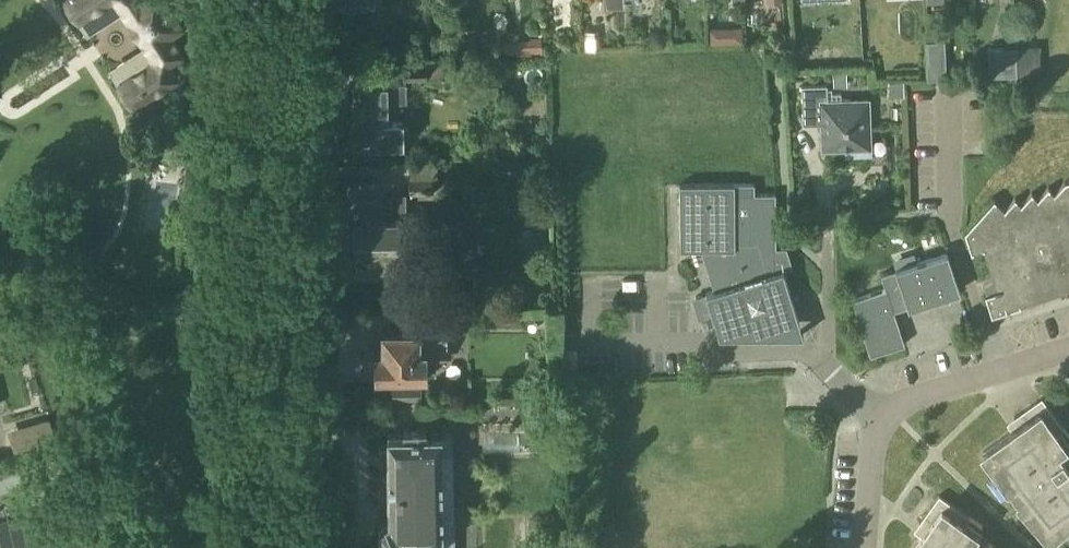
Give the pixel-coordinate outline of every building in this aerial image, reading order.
[(65,0),(65,5),(65,8),(67,12),(72,17),(76,18),(89,38),(125,15),(146,48),(111,71),(120,85),(119,90),(120,94),(127,100),(131,101),(133,105),(178,75),(164,53),(178,45),(170,33),(183,24),(167,0),(65,0)] [(605,10),(624,9),(623,0),(605,0),(605,10)] [(459,29),(461,56),(476,55),(475,29),(459,29)] [(726,30),(710,31),(711,46),(727,45),(726,30)] [(587,51),(599,51),(598,32),(586,33),(587,51)] [(542,41),(505,43),(505,54),(543,53),(542,41)] [(927,42),(928,80),(946,79),(945,41),(944,41),(927,42)] [(1015,47),(1016,75),(1038,74),(1036,46),(1015,47)] [(1016,75),(1015,47),(987,48),(988,76),(1016,75)] [(442,61),(405,62),(406,79),(443,78),(442,61)] [(846,85),(845,72),(832,72),(832,85),(846,85)] [(355,152),(360,157),(378,156),(383,152),(383,141),(401,141),(407,136),(407,127),(401,121),(392,121),(392,106),(394,106),(394,101),(407,101),(407,82),(353,83),(354,122),(352,122),(352,142),(355,142),(355,152)] [(801,85),(802,124),(820,123),(821,148),(869,147),(868,99),(827,100),(826,84),(801,85)] [(504,155),(524,154),(524,142),(504,142),(504,155)] [(412,180),(433,180),(437,180),(436,163),(412,163),(412,180)] [(433,180),(412,180),(409,180),(409,195),(433,195),(433,180)] [(971,253),(982,250),(995,290),(993,291),(993,293),(985,296),(992,316),(1006,311),(1006,310),(1009,310),(1020,307),(1020,306),(1068,290),(1068,181),(1064,182),(1054,194),(1047,188),(1037,199),(1031,194),(1021,205),(1014,199),(1004,210),(994,201),(965,233),(971,253)] [(679,185),(679,250),(700,250),(713,291),(705,294),(718,337),(772,337),(772,329),(798,321),(782,271),(792,268),(786,249),(775,249),(775,195),(734,195),(734,185),(679,185)] [(356,220),(354,220),(354,251),(357,251),(357,272),(384,271),(384,276),(406,275),(406,271),(407,270),(418,269),(418,250),(411,250),(410,219),(405,219),(390,220),(382,220),(381,201),(356,201),(356,220)] [(904,344),(894,313),(909,308),(908,306),(958,290),(946,253),(880,274),(885,289),(852,299),(870,355),(904,344)] [(428,308),(427,287),(415,287),(415,308),(428,308)] [(437,312),(411,312),(411,322),(437,322),(437,312)] [(365,352),(365,372),(376,372),(376,373),(426,373),(426,352),(447,351),(447,330),(384,330),(384,350),(376,350),(376,352),(365,352)] [(549,379),(539,379),(534,385),(534,398),(549,398),(549,379)] [(393,399),(424,399),(424,381),(393,382),(393,399)] [(1016,499),(1048,536),(1065,522),(1068,518),(1068,461),(1067,462),(1059,451),(1068,443),(1068,435),(1063,427),(1041,398),(1014,417),(1019,425),(983,452),(1016,499)] [(448,402),(448,413),(478,413),(478,401),(448,402)] [(527,401),(527,428),(544,428),(544,401),(527,401)] [(439,545),(439,547),(454,547),(452,434),(441,434),(440,433),(426,433),(426,427),(404,427),(404,433),(388,434),(390,520),(387,520),(380,526),(380,541),(387,546),(439,545)] [(972,540),(982,526),(969,516),(939,495),(919,523),(927,528),(913,547),(984,547),(972,540)] [(48,510),(31,515),(33,521),(24,523),(23,519),(0,526),(0,547),(60,547),(48,510)]
